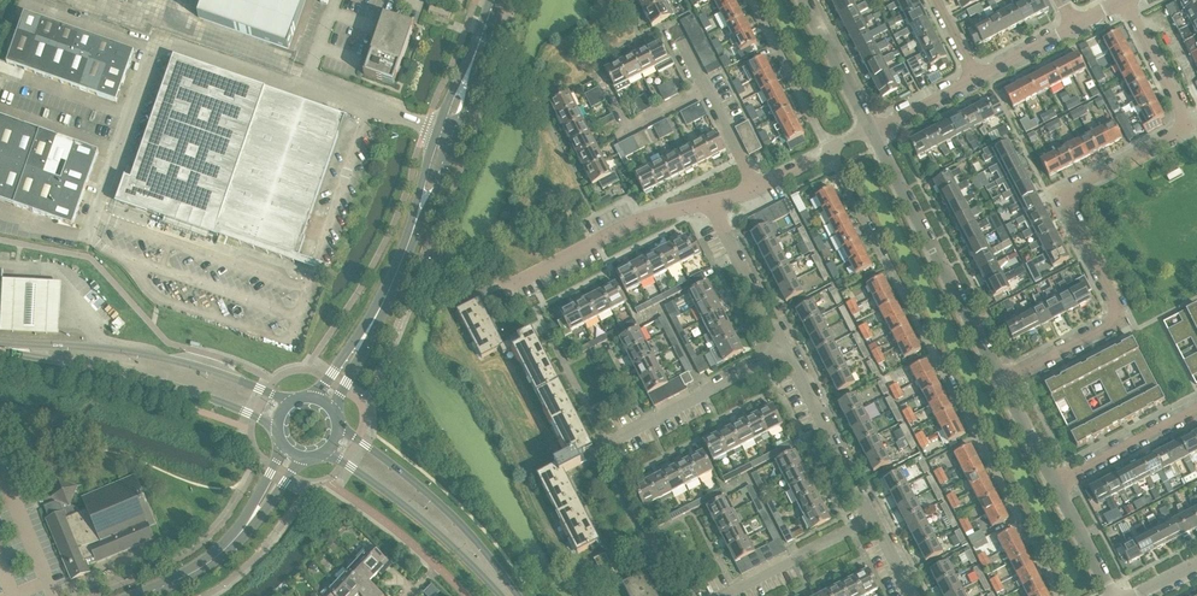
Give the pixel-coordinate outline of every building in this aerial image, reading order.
[(199,17),(288,49),(306,0),(205,0),(199,17)] [(645,13),(667,1),(667,0),(638,0),(645,13)] [(714,1),(714,2),(720,13),(737,5),(734,0),(715,0),(714,1)] [(833,2),(840,15),(856,7),(852,0),(838,0),(833,2)] [(888,6),(891,11),(900,7),(904,14),(904,15),(920,6),(917,0),(900,0),(897,2),(888,6)] [(957,3),(958,3),(962,9),(977,1),(980,0),(956,0),(957,3)] [(1001,13),(994,0),(987,0),(986,1),(989,8),(990,7),(995,16),(988,20),(996,36),(1009,30),(1001,13)] [(1014,7),(1022,23),(1034,17),(1026,0),(1027,0),(1020,0),(1020,3),(1014,7)] [(1026,0),(1034,17),(1047,10),(1042,0),(1027,0),(1026,0)] [(1196,7),(1196,0),(1180,0),(1165,8),(1166,10),(1164,11),(1166,16),(1169,15),(1171,20),(1196,7)] [(652,27),(674,15),(667,1),(645,13),(652,27)] [(856,7),(840,15),(847,29),(862,20),(859,13),(868,9),(865,2),(856,7)] [(1008,10),(1001,13),(1009,30),(1022,23),(1014,7),(1013,7),(1012,3),(1006,6),(1008,10)] [(996,36),(988,20),(980,4),(968,10),(972,17),(977,14),(982,23),(974,27),(974,28),(968,31),(976,46),(982,43),(996,36)] [(720,13),(715,16),(721,29),(727,26),(743,18),(738,8),(737,5),(720,13)] [(440,17),(443,10),(430,6),(428,13),(440,17)] [(904,14),(893,20),(896,24),(902,22),(907,20),(911,27),(911,28),(927,19),(920,6),(904,15),(904,14)] [(1196,22),(1196,7),(1171,20),(1177,32),(1196,22)] [(449,20),(451,13),(443,10),(440,17),(449,20)] [(703,26),(709,22),(704,13),(698,16),(703,26)] [(37,37),(43,20),(25,14),(19,30),(37,37)] [(683,28),(696,21),(693,14),(680,21),(683,28)] [(862,20),(847,29),(853,41),(869,33),(865,26),(869,24),(869,23),(874,19),(872,15),(862,20)] [(414,27),(401,22),(384,16),(370,59),(372,59),(369,68),(368,68),(367,68),(366,69),(366,70),(365,71),(366,72),(366,73),(367,73),(367,75),(364,74),(364,75),(394,85),(414,27)] [(743,18),(727,26),(733,38),(750,30),(745,21),(743,18)] [(900,33),(894,36),(896,40),(902,37),(903,39),(913,33),(917,40),(933,32),(927,19),(911,28),(911,27),(900,33)] [(55,43),(61,27),(43,20),(37,37),(55,43)] [(687,34),(700,28),(696,21),(683,28),(687,34)] [(1196,37),(1196,22),(1177,32),(1183,44),(1196,37)] [(869,33),(853,41),(860,54),(876,46),(872,39),(888,31),(884,25),(869,33)] [(74,50),(80,33),(61,27),(55,43),(74,50)] [(690,41),(703,34),(700,28),(687,34),(690,41)] [(26,70),(37,37),(19,30),(7,64),(26,70)] [(732,46),(736,44),(740,51),(738,52),(741,59),(753,52),(750,46),(756,43),(750,30),(733,38),(730,40),(730,41),(732,46)] [(914,42),(907,46),(909,50),(916,47),(920,45),(924,53),(940,45),(933,32),(917,40),(914,42)] [(1119,32),(1103,40),(1110,53),(1126,45),(1119,32)] [(92,56),(98,40),(80,33),(74,50),(92,56)] [(694,47),(706,41),(703,34),(690,41),(694,47)] [(44,77),(55,43),(37,37),(26,70),(44,77)] [(1196,52),(1196,37),(1183,44),(1189,56),(1196,52)] [(715,48),(721,45),(718,39),(712,42),(715,48)] [(110,63),(116,46),(98,40),(92,56),(110,63)] [(697,54),(710,47),(706,41),(694,47),(697,54)] [(876,46),(860,54),(866,67),(882,59),(879,53),(888,48),(887,45),(885,41),(876,46)] [(671,59),(669,60),(659,42),(646,49),(655,67),(656,67),(659,73),(674,65),(671,59)] [(62,83),(74,50),(55,43),(44,77),(62,83)] [(718,55),(724,52),(721,45),(715,48),(718,55)] [(924,53),(907,62),(915,79),(924,74),(918,62),(926,58),(930,66),(935,64),(938,70),(949,64),(946,58),(947,58),(940,45),(924,53)] [(1126,45),(1110,53),(1116,65),(1132,57),(1126,45)] [(128,69),(134,53),(116,46),(110,63),(128,69)] [(701,61),(713,54),(710,47),(697,54),(701,61)] [(1085,58),(1092,54),(1089,48),(1082,52),(1085,58)] [(642,74),(655,67),(646,49),(632,56),(642,74)] [(80,90),(92,56),(74,50),(62,83),(80,90)] [(889,71),(886,65),(896,60),(892,53),(882,59),(866,67),(873,80),(889,71)] [(704,67),(717,61),(713,54),(701,61),(704,67)] [(1073,76),(1086,70),(1077,54),(1065,60),(1073,76)] [(98,96),(104,79),(110,63),(92,56),(80,90),(98,96)] [(628,81),(642,74),(632,56),(619,63),(628,81)] [(211,235),(262,88),(174,57),(131,180),(125,177),(116,202),(164,219),(163,224),(207,239),(208,234),(211,235)] [(1132,57),(1116,65),(1117,66),(1122,77),(1138,69),(1132,58),(1132,57)] [(764,58),(742,69),(749,82),(755,80),(771,71),(764,58)] [(1061,82),(1073,76),(1065,60),(1053,66),(1061,82)] [(708,75),(721,68),(717,61),(704,67),(708,75)] [(122,86),(128,69),(110,63),(104,79),(122,86)] [(619,63),(605,70),(607,74),(615,89),(617,93),(631,86),(628,81),(619,63)] [(896,85),(892,78),(902,73),(904,78),(910,75),(904,64),(889,72),(889,71),(873,80),(880,93),(883,98),(898,90),(895,85),(896,85)] [(1049,89),(1061,82),(1053,66),(1041,72),(1049,89)] [(1095,76),(1102,72),(1099,66),(1091,70),(1095,76)] [(1138,69),(1122,77),(1123,79),(1128,89),(1144,81),(1139,71),(1138,69)] [(762,94),(778,85),(771,71),(755,80),(762,94)] [(1037,95),(1049,89),(1041,72),(1028,79),(1037,95)] [(1098,82),(1105,79),(1102,72),(1095,76),(1098,82)] [(116,103),(122,86),(104,79),(98,96),(116,103)] [(1025,101),(1037,95),(1028,79),(1016,85),(1025,101)] [(736,89),(742,86),(738,80),(732,83),(736,89)] [(671,98),(678,94),(671,81),(664,84),(671,98)] [(1144,81),(1128,89),(1130,92),(1135,101),(1151,93),(1146,84),(1144,81)] [(665,102),(671,98),(664,84),(657,88),(665,102)] [(769,108),(785,99),(778,85),(762,94),(769,108)] [(1012,107),(1025,101),(1016,85),(1004,91),(1012,107)] [(739,95),(745,92),(742,86),(736,89),(739,95)] [(588,101),(601,94),(598,87),(585,94),(588,101)] [(303,237),(346,117),(262,88),(211,235),(218,238),(220,232),(298,259),(305,238),(303,237)] [(1089,91),(1093,98),(1099,95),(1095,88),(1089,91)] [(1107,100),(1115,96),(1111,90),(1104,94),(1107,100)] [(1135,102),(1130,104),(1131,107),(1132,110),(1138,107),(1141,113),(1157,105),(1152,96),(1151,93),(1135,101),(1135,102)] [(557,117),(576,107),(569,94),(550,103),(557,117)] [(592,108),(605,101),(601,94),(588,101),(592,108)] [(644,112),(651,109),(644,95),(637,99),(644,112)] [(1111,107),(1118,103),(1115,96),(1107,100),(1111,107)] [(974,108),(982,124),(996,117),(995,117),(1003,113),(995,97),(974,108)] [(1075,108),(1081,104),(1077,97),(1071,100),(1075,108)] [(1098,109),(1105,105),(1101,97),(1094,101),(1098,109)] [(637,116),(644,112),(637,99),(631,102),(637,116)] [(774,117),(790,109),(785,99),(769,108),(774,117)] [(1068,111),(1075,108),(1071,100),(1064,103),(1068,111)] [(693,122),(700,118),(693,105),(686,109),(693,122)] [(750,117),(756,114),(752,105),(745,108),(750,117)] [(1159,120),(1163,117),(1157,105),(1141,113),(1136,115),(1145,133),(1161,125),(1159,120)] [(564,131),(583,121),(576,107),(557,117),(564,131)] [(1080,118),(1086,115),(1082,107),(1076,110),(1080,118)] [(970,131),(982,124),(974,108),(961,115),(970,131)] [(687,125),(693,122),(686,109),(680,112),(687,125)] [(777,132),(797,122),(790,109),(774,117),(778,126),(774,127),(777,132)] [(1050,120),(1057,117),(1053,109),(1046,113),(1050,120)] [(1074,121),(1080,118),(1076,110),(1070,114),(1074,121)] [(1044,123),(1050,120),(1046,113),(1040,116),(1044,123)] [(1120,124),(1127,120),(1124,114),(1117,118),(1120,124)] [(602,128),(615,121),(612,115),(599,121),(602,128)] [(975,141),(970,131),(961,115),(949,122),(957,138),(964,134),(970,144),(974,151),(979,148),(975,141)] [(1035,119),(1030,122),(1028,117),(1020,122),(1026,133),(1039,126),(1035,119)] [(666,136),(673,132),(666,119),(659,122),(666,136)] [(23,126),(6,120),(0,137),(0,159),(10,163),(23,126)] [(1056,130),(1062,127),(1058,120),(1052,123),(1056,130)] [(1127,120),(1120,124),(1123,131),(1130,127),(1127,120)] [(571,144),(590,134),(583,121),(564,131),(571,144)] [(606,135),(619,128),(615,121),(602,128),(606,135)] [(659,139),(666,136),(659,122),(653,126),(659,139)] [(739,135),(751,128),(748,122),(736,128),(739,135)] [(802,135),(803,135),(797,122),(777,132),(780,137),(783,136),(787,143),(786,144),(790,150),(806,142),(802,135)] [(949,122),(936,128),(944,144),(952,140),(955,145),(957,149),(962,146),(957,138),(949,122)] [(1049,134),(1056,130),(1052,123),(1045,126),(1049,134)] [(1109,145),(1122,139),(1113,123),(1101,129),(1109,145)] [(27,169),(40,132),(23,126),(10,163),(27,169)] [(984,137),(988,134),(984,126),(980,131),(984,137)] [(1009,133),(1006,126),(997,130),(1000,137),(1009,133)] [(742,141),(755,135),(751,128),(739,135),(742,141)] [(950,154),(944,144),(936,128),(923,135),(931,151),(932,151),(939,147),(941,150),(945,157),(950,154)] [(1097,151),(1109,145),(1101,129),(1089,135),(1097,151)] [(639,133),(646,146),(653,143),(646,130),(639,133)] [(762,140),(768,137),(765,131),(759,134),(762,140)] [(44,175),(57,138),(40,132),(27,169),(44,175)] [(1034,132),(1027,136),(1031,143),(1038,140),(1034,132)] [(639,150),(646,146),(639,133),(632,137),(639,150)] [(716,133),(702,140),(712,158),(726,151),(716,133)] [(578,157),(597,147),(590,134),(571,144),(578,157)] [(746,148),(758,142),(755,135),(742,141),(746,148)] [(937,161),(932,151),(931,151),(923,135),(910,142),(918,158),(927,154),(928,157),(932,163),(937,161)] [(1085,158),(1097,151),(1089,135),(1077,141),(1085,158)] [(632,153),(639,150),(632,137),(625,140),(632,153)] [(765,147),(771,144),(768,137),(762,140),(765,147)] [(61,181),(68,163),(74,144),(57,138),(44,175),(61,181)] [(625,157),(632,153),(625,140),(618,144),(622,152),(618,154),(625,168),(629,166),(625,157)] [(699,165),(712,158),(702,140),(689,147),(699,165)] [(1073,164),(1085,158),(1077,141),(1065,148),(1073,164)] [(749,155),(762,149),(758,142),(746,148),(749,155)] [(985,155),(982,156),(985,162),(996,157),(999,164),(1000,164),(1016,156),(1009,143),(998,149),(996,144),(983,151),(985,155)] [(92,171),(99,153),(74,144),(68,163),(92,171)] [(614,146),(618,154),(622,152),(618,144),(614,146)] [(585,171),(604,161),(597,147),(578,157),(585,171)] [(685,172),(699,165),(689,147),(675,154),(685,172)] [(1061,170),(1073,164),(1065,148),(1053,154),(1061,170)] [(672,179),(685,172),(675,154),(662,161),(672,179)] [(1053,154),(1040,160),(1049,176),(1061,170),(1053,154)] [(653,165),(648,168),(658,186),(672,179),(662,161),(661,161),(658,155),(650,159),(653,165)] [(998,165),(989,169),(991,175),(996,172),(1000,180),(1006,177),(1023,169),(1016,156),(1000,164),(999,164),(998,165)] [(10,163),(0,159),(0,191),(10,163)] [(614,173),(611,174),(604,161),(585,171),(592,185),(599,181),(603,189),(619,181),(614,173)] [(27,169),(10,163),(0,191),(0,200),(14,205),(27,169)] [(85,189),(92,171),(68,163),(61,181),(85,189)] [(648,168),(635,175),(644,193),(658,186),(648,168)] [(31,212),(44,175),(27,169),(14,205),(31,212)] [(956,187),(952,179),(962,174),(959,169),(950,174),(949,174),(933,182),(940,195),(956,187)] [(1000,180),(996,182),(998,187),(1003,184),(1008,192),(1008,193),(1013,190),(1030,182),(1023,169),(1006,177),(1000,180)] [(1182,175),(1179,170),(1167,177),(1170,182),(1182,175)] [(983,173),(977,176),(982,186),(983,186),(985,187),(985,188),(985,187),(990,185),(983,173)] [(48,218),(55,199),(61,181),(44,175),(31,212),(48,218)] [(79,207),(85,189),(61,181),(55,199),(79,207)] [(963,200),(963,199),(959,193),(969,187),(966,181),(956,187),(940,195),(947,208),(963,200)] [(1008,192),(1002,195),(1005,201),(1011,197),(1015,205),(1020,203),(1036,195),(1030,182),(1013,190),(1008,193),(1008,192)] [(822,210),(838,202),(831,189),(815,197),(822,210)] [(963,200),(947,208),(953,221),(970,213),(970,212),(964,201),(966,200),(969,202),(974,198),(973,194),(963,199),(963,200)] [(1015,205),(1009,208),(1012,214),(1023,208),(1026,215),(1027,216),(1043,208),(1036,195),(1020,203),(1015,205)] [(787,198),(780,202),(787,215),(789,214),(794,211),(787,198)] [(72,226),(79,207),(55,199),(48,218),(72,226)] [(780,202),(774,205),(781,218),(787,215),(780,202)] [(829,223),(845,215),(838,202),(822,210),(829,223)] [(774,205),(767,209),(774,221),(781,218),(774,205)] [(977,226),(976,225),(973,218),(982,213),(979,207),(970,212),(970,213),(953,221),(960,234),(977,226)] [(1026,215),(1016,221),(1018,226),(1029,221),(1033,228),(1034,229),(1050,221),(1043,208),(1027,216),(1026,215)] [(767,209),(761,212),(767,225),(774,221),(767,209)] [(795,226),(800,223),(794,211),(789,214),(795,226)] [(803,220),(809,217),(806,211),(800,214),(803,220)] [(761,212),(754,216),(761,228),(767,225),(761,212)] [(999,220),(996,214),(996,215),(990,218),(992,224),(999,221),(999,220)] [(835,236),(851,227),(845,215),(829,223),(835,236)] [(754,216),(748,219),(754,232),(761,228),(754,216)] [(807,227),(813,224),(809,217),(803,220),(807,227)] [(977,226),(960,234),(967,247),(983,238),(979,231),(989,226),(986,220),(976,225),(977,226)] [(1022,234),(1020,235),(1022,240),(1025,238),(1025,240),(1036,234),(1040,241),(1040,242),(1057,234),(1050,221),(1034,229),(1033,228),(1022,233),(1022,234)] [(757,248),(774,239),(767,225),(761,228),(754,232),(750,234),(757,248)] [(803,241),(808,238),(803,227),(797,230),(803,241)] [(835,236),(829,239),(836,252),(842,249),(858,240),(851,227),(835,236)] [(1009,240),(1006,234),(1000,238),(1003,243),(1009,240)] [(1040,241),(1029,246),(1031,251),(1043,246),(1046,253),(1047,255),(1063,247),(1057,234),(1040,242),(1040,241)] [(817,246),(823,243),(819,236),(813,239),(817,246)] [(692,237),(686,240),(684,237),(671,244),(681,264),(701,253),(692,237)] [(810,253),(815,251),(808,238),(803,241),(810,253)] [(990,251),(990,250),(983,238),(967,247),(974,260),(990,251)] [(764,261),(781,252),(774,239),(757,248),(764,261)] [(848,261),(865,253),(858,240),(842,249),(848,261)] [(997,264),(996,263),(993,256),(1012,246),(1009,240),(990,250),(990,251),(974,260),(980,272),(997,264)] [(820,253),(826,249),(823,243),(817,246),(820,253)] [(668,271),(681,264),(671,244),(657,251),(668,271)] [(1046,253),(1036,259),(1039,265),(1049,259),(1054,268),(1070,259),(1063,247),(1047,255),(1046,253)] [(654,278),(668,271),(657,251),(644,258),(654,278)] [(771,274),(788,265),(781,252),(764,261),(771,274)] [(855,275),(872,266),(865,253),(848,261),(855,275)] [(817,267),(822,265),(816,254),(811,257),(817,267)] [(640,285),(654,278),(644,258),(630,265),(640,285)] [(1004,277),(1003,276),(1000,269),(1008,262),(1006,258),(996,263),(997,264),(980,272),(987,285),(1004,277)] [(830,272),(836,268),(833,262),(827,265),(830,272)] [(626,292),(640,285),(630,265),(616,273),(626,292)] [(778,288),(795,279),(788,265),(771,274),(778,288)] [(824,280),(829,278),(822,265),(817,267),(824,280)] [(1011,290),(1007,283),(1026,273),(1023,266),(1003,276),(1004,277),(987,285),(994,299),(1011,290)] [(834,278),(840,275),(836,268),(830,272),(834,278)] [(693,285),(706,279),(702,272),(688,279),(690,281),(693,285)] [(873,298),(889,290),(882,277),(866,286),(873,298)] [(1067,286),(1070,292),(1078,308),(1092,301),(1088,293),(1092,290),(1085,277),(1067,286)] [(59,334),(62,282),(3,278),(2,284),(0,284),(0,316),(1,317),(0,330),(0,331),(59,334)] [(785,301),(802,293),(795,279),(778,288),(785,301)] [(679,293),(693,285),(690,281),(677,288),(679,293)] [(1064,295),(1057,298),(1065,314),(1078,308),(1070,292),(1067,286),(1065,282),(1059,285),(1064,295)] [(694,307),(715,297),(708,283),(687,294),(694,307)] [(611,311),(625,303),(614,284),(601,291),(611,311)] [(666,299),(679,293),(677,288),(663,295),(666,299)] [(1050,302),(1044,305),(1052,321),(1065,314),(1057,298),(1057,299),(1052,288),(1045,292),(1050,302)] [(835,290),(830,293),(833,299),(836,305),(842,302),(839,296),(836,290),(835,290)] [(879,310),(895,302),(889,290),(873,298),(879,310)] [(597,318),(611,311),(601,291),(587,298),(597,318)] [(652,307),(666,299),(663,295),(649,302),(652,307)] [(1044,305),(1039,295),(1033,298),(1038,308),(1031,312),(1040,328),(1052,321),(1044,305)] [(701,321),(722,311),(715,297),(694,307),(701,321)] [(584,325),(597,318),(587,298),(573,305),(584,325)] [(849,310),(857,306),(854,299),(846,304),(849,310)] [(1019,318),(1016,312),(1015,312),(1009,299),(1003,303),(1007,312),(1013,322),(1006,325),(1009,332),(1005,336),(1010,341),(1013,339),(1014,341),(1027,335),(1018,319),(1019,318)] [(531,332),(503,347),(500,340),(491,324),(482,307),(479,301),(457,312),(481,359),(500,350),(503,356),(513,351),(569,458),(555,465),(556,467),(538,477),(578,554),(600,543),(595,533),(588,521),(581,506),(574,492),(567,479),(564,474),(581,465),(581,464),(587,461),(585,458),(584,455),(593,450),(587,439),(579,423),(571,409),(564,394),(554,376),(545,358),(537,343),(534,336),(531,332)] [(638,314),(652,307),(649,302),(636,309),(638,314)] [(802,324),(819,315),(811,302),(795,310),(802,324)] [(885,322),(902,314),(895,302),(879,310),(885,322)] [(1040,328),(1031,312),(1026,302),(1020,305),(1022,309),(1016,312),(1019,318),(1018,319),(1027,335),(1040,328)] [(671,319),(676,317),(669,304),(664,306),(671,319)] [(563,319),(557,322),(565,337),(571,334),(570,332),(584,325),(573,305),(560,312),(563,319)] [(1168,330),(1172,338),(1196,325),(1196,305),(1178,315),(1182,323),(1168,330)] [(844,319),(849,316),(844,306),(839,309),(844,319)] [(853,317),(861,313),(857,306),(849,310),(853,317)] [(708,335),(729,324),(722,311),(701,321),(708,335)] [(892,335),(908,326),(902,314),(885,322),(892,335)] [(809,338),(826,329),(819,315),(802,324),(809,338)] [(850,332),(856,329),(849,316),(844,319),(850,332)] [(665,332),(670,330),(663,317),(659,319),(665,332)] [(679,333),(683,331),(676,317),(671,319),(679,333)] [(622,332),(637,325),(634,320),(620,328),(622,332)] [(715,348),(736,337),(729,324),(708,335),(704,337),(708,344),(711,342),(715,347),(715,348)] [(862,334),(870,330),(866,324),(859,328),(862,334)] [(1172,338),(1176,346),(1191,338),(1195,346),(1196,345),(1196,325),(1172,338)] [(898,347),(914,338),(908,326),(892,335),(898,347)] [(609,339),(622,332),(620,328),(606,335),(609,339)] [(625,353),(645,343),(638,329),(618,340),(625,353)] [(816,351),(833,342),(826,329),(809,338),(816,351)] [(672,346),(677,344),(670,330),(665,332),(672,346)] [(866,341),(874,337),(870,330),(862,334),(866,341)] [(685,346),(690,344),(683,331),(679,333),(685,346)] [(858,348),(864,345),(858,333),(852,336),(858,348)] [(595,346),(609,339),(606,335),(593,342),(595,346)] [(715,347),(710,350),(713,356),(717,364),(722,362),(743,351),(736,337),(715,348),(715,347)] [(904,359),(921,351),(914,338),(898,347),(904,359)] [(1132,339),(1115,349),(1125,368),(1134,363),(1140,374),(1149,370),(1132,339)] [(582,353),(595,346),(593,342),(580,349),(582,353)] [(823,364),(840,356),(833,342),(816,351),(823,364)] [(656,348),(649,351),(645,343),(625,353),(633,367),(652,356),(653,357),(659,354),(656,348)] [(679,359),(684,357),(677,344),(672,346),(679,359)] [(692,360),(697,357),(690,344),(685,346),(692,360)] [(864,359),(870,356),(864,345),(858,348),(864,359)] [(875,358),(882,355),(879,348),(871,352),(875,358)] [(1115,349),(1097,358),(1113,388),(1121,384),(1116,373),(1125,368),(1115,349)] [(1184,361),(1188,369),(1196,364),(1196,354),(1184,361)] [(697,357),(692,360),(700,374),(708,369),(701,355),(697,358),(697,357)] [(878,365),(886,361),(882,355),(875,358),(878,365)] [(659,370),(653,357),(652,356),(633,367),(640,380),(659,370)] [(830,378),(847,369),(840,356),(823,364),(830,378)] [(690,371),(690,372),(691,371),(684,357),(679,359),(686,373),(690,371)] [(1097,358),(1080,367),(1090,386),(1100,381),(1106,392),(1113,388),(1097,358)] [(873,375),(878,372),(872,360),(866,363),(873,375)] [(926,361),(910,370),(913,377),(916,382),(933,373),(926,361)] [(1188,369),(1192,377),(1196,374),(1196,364),(1188,369)] [(1080,367),(1063,376),(1079,406),(1087,402),(1081,391),(1090,386),(1080,367)] [(837,392),(854,383),(847,369),(830,378),(837,392)] [(667,384),(667,383),(666,383),(659,370),(640,380),(647,394),(654,390),(660,387),(667,384)] [(1146,386),(1137,390),(1147,410),(1165,401),(1149,370),(1140,374),(1146,386)] [(688,373),(690,372),(690,371),(686,373),(679,377),(684,386),(685,386),(692,382),(688,373)] [(923,394),(939,385),(933,373),(916,382),(923,394)] [(1063,376),(1045,385),(1055,404),(1065,399),(1071,410),(1079,406),(1063,376)] [(686,389),(685,386),(684,386),(679,377),(673,380),(680,393),(686,389)] [(673,396),(680,393),(673,380),(667,383),(667,384),(673,396)] [(883,395),(888,393),(882,381),(877,383),(883,395)] [(893,394),(901,390),(897,383),(890,387),(893,394)] [(667,399),(673,396),(667,384),(660,387),(667,399)] [(1121,384),(1113,388),(1129,419),(1147,410),(1137,390),(1127,395),(1121,384)] [(929,406),(945,397),(939,385),(923,394),(929,406)] [(660,403),(667,399),(660,387),(654,390),(660,403)] [(1111,404),(1102,409),(1112,428),(1129,419),(1113,388),(1106,392),(1111,404)] [(653,406),(660,403),(654,390),(647,394),(653,406)] [(897,400),(904,397),(901,390),(893,394),(897,400)] [(845,416),(862,407),(855,393),(837,402),(845,416)] [(890,397),(885,399),(887,402),(891,411),(897,408),(890,397)] [(935,418),(952,409),(945,397),(929,406),(935,418)] [(1087,402),(1079,406),(1095,437),(1112,428),(1102,409),(1093,413),(1087,402)] [(757,412),(768,432),(781,425),(771,405),(757,412)] [(1077,422),(1067,427),(1077,446),(1095,437),(1079,406),(1071,410),(1077,422)] [(852,430),(869,421),(862,407),(845,416),(852,430)] [(897,408),(891,411),(896,420),(897,423),(903,420),(897,408)] [(906,418),(913,414),(910,408),(903,412),(906,418)] [(942,430),(958,422),(952,409),(935,418),(942,430)] [(760,436),(768,432),(757,412),(743,419),(754,439),(757,444),(763,440),(760,436)] [(909,425),(917,421),(913,414),(906,418),(909,425)] [(741,446),(754,439),(743,419),(730,426),(741,446)] [(859,443),(876,434),(869,421),(852,430),(859,443)] [(958,422),(942,430),(948,443),(965,434),(958,422)] [(905,438),(911,435),(905,424),(899,426),(901,429),(894,433),(899,441),(905,438)] [(733,450),(741,446),(730,426),(716,433),(727,454),(727,453),(730,458),(736,455),(733,450)] [(918,442),(926,438),(923,432),(915,436),(918,442)] [(713,461),(727,454),(716,433),(703,441),(713,461)] [(866,457),(883,448),(876,434),(859,443),(866,457)] [(930,443),(938,439),(936,434),(928,438),(930,443)] [(1180,441),(1188,457),(1196,453),(1196,455),(1196,443),(1192,434),(1180,441)] [(911,450),(917,447),(911,435),(905,438),(911,450)] [(922,449),(929,445),(926,438),(918,442),(922,449)] [(909,446),(905,439),(896,444),(900,451),(909,446)] [(776,448),(779,454),(793,447),(790,441),(776,448)] [(1180,441),(1167,447),(1175,464),(1176,464),(1183,460),(1191,475),(1196,472),(1188,457),(1180,441)] [(961,467),(977,459),(970,446),(954,454),(961,467)] [(1181,474),(1176,464),(1175,464),(1167,447),(1154,454),(1165,475),(1172,471),(1175,477),(1181,474)] [(766,462),(779,454),(776,448),(777,450),(763,457),(766,462)] [(873,471),(890,461),(883,448),(866,457),(873,471)] [(698,478),(712,471),(701,451),(688,459),(698,478)] [(782,477),(803,466),(795,452),(775,463),(776,464),(773,466),(776,471),(779,470),(782,477)] [(1168,481),(1165,475),(1154,454),(1141,461),(1150,477),(1157,473),(1163,484),(1168,481)] [(752,468),(766,462),(763,457),(750,464),(752,468)] [(685,486),(698,478),(688,459),(674,466),(685,486)] [(967,479),(983,470),(977,459),(961,467),(967,479)] [(924,474),(929,472),(925,464),(923,460),(918,462),(924,474)] [(1155,487),(1150,477),(1141,461),(1129,468),(1137,484),(1145,480),(1150,490),(1155,487)] [(738,475),(752,468),(750,464),(736,471),(738,475)] [(671,493),(685,486),(674,466),(660,473),(671,493)] [(789,490),(810,479),(803,466),(782,477),(789,490)] [(938,479),(945,475),(941,468),(934,472),(938,479)] [(1143,494),(1137,484),(1129,468),(1116,474),(1124,491),(1132,487),(1134,490),(1138,496),(1143,494)] [(890,493),(907,484),(900,470),(883,479),(890,493)] [(973,491),(990,482),(983,470),(967,479),(973,491)] [(725,482),(738,475),(736,471),(723,478),(725,482)] [(658,500),(671,493),(660,473),(647,480),(658,500)] [(759,489),(764,486),(756,473),(752,475),(759,489)] [(1130,501),(1124,491),(1116,474),(1103,481),(1111,497),(1119,493),(1125,503),(1130,501)] [(941,485),(948,481),(945,475),(938,479),(941,485)] [(932,490),(938,487),(931,476),(926,478),(932,490)] [(148,527),(154,524),(134,477),(83,498),(88,509),(80,512),(78,508),(70,505),(76,487),(58,480),(51,498),(57,501),(56,503),(54,502),(43,507),(49,519),(47,520),(72,580),(90,573),(87,567),(97,562),(97,563),(154,539),(148,527)] [(796,503),(817,493),(810,479),(789,490),(796,503)] [(644,507),(658,500),(647,480),(634,487),(644,507)] [(1106,501),(1111,512),(1104,515),(1109,524),(1122,518),(1111,497),(1103,481),(1090,488),(1090,489),(1085,491),(1091,501),(1095,499),(1098,504),(1106,501)] [(980,503),(996,495),(990,482),(973,491),(980,503)] [(897,507),(914,498),(907,484),(890,493),(897,507)] [(753,500),(757,498),(751,486),(746,488),(753,500)] [(766,502),(771,500),(764,486),(759,489),(766,502)] [(938,502),(944,499),(938,487),(932,490),(938,502)] [(710,501),(724,493),(721,489),(707,496),(710,501)] [(803,517),(824,506),(817,493),(796,503),(803,517)] [(950,503),(957,499),(954,493),(947,496),(950,503)] [(986,515),(1002,506),(996,495),(980,503),(986,515)] [(696,508),(710,501),(707,496),(694,503),(696,508)] [(713,521),(733,511),(726,498),(706,508),(713,521)] [(760,514),(764,511),(757,498),(753,500),(760,514)] [(904,520),(921,511),(914,498),(897,507),(904,520)] [(1193,498),(1189,500),(1192,511),(1186,515),(1194,530),(1196,528),(1196,504),(1193,498)] [(953,510),(961,506),(957,499),(950,503),(953,510)] [(773,516),(778,513),(771,500),(766,502),(773,516)] [(946,517),(952,514),(946,502),(940,505),(946,517)] [(682,515),(696,508),(694,503),(680,510),(682,515)] [(1194,530),(1186,515),(1180,504),(1177,506),(1180,518),(1173,521),(1181,537),(1194,530)] [(811,531),(831,520),(824,506),(803,517),(811,531)] [(992,527),(1009,519),(1002,506),(986,515),(992,527)] [(1173,521),(1166,507),(1159,510),(1166,525),(1160,528),(1168,543),(1181,537),(1173,521)] [(669,521),(682,515),(680,510),(667,517),(669,521)] [(720,535),(740,524),(733,511),(713,521),(720,535)] [(767,527),(771,525),(764,511),(760,514),(767,527)] [(911,534),(928,524),(921,511),(904,520),(911,534)] [(785,527),(784,526),(778,513),(773,516),(780,529),(785,527)] [(952,529),(958,526),(952,514),(946,517),(952,529)] [(656,528),(669,521),(667,517),(654,524),(656,528)] [(963,527),(970,523),(967,517),(959,521),(963,527)] [(1160,528),(1155,517),(1148,521),(1153,531),(1147,535),(1155,550),(1168,543),(1160,528)] [(966,534),(974,530),(970,523),(963,527),(966,534)] [(727,549),(747,538),(740,524),(720,535),(727,549)] [(918,547),(935,538),(928,524),(911,534),(918,547)] [(1155,550),(1147,535),(1142,524),(1135,528),(1140,538),(1134,541),(1142,557),(1155,550)] [(774,541),(778,539),(771,525),(767,527),(774,541)] [(785,527),(780,529),(787,543),(794,539),(786,525),(784,526),(785,527)] [(1004,550),(1020,542),(1014,529),(998,538),(1004,550)] [(962,547),(967,544),(960,530),(954,533),(962,547)] [(972,545),(986,538),(982,530),(968,537),(972,545)] [(1129,564),(1142,557),(1134,541),(1129,531),(1122,534),(1128,545),(1121,548),(1125,555),(1121,559),(1126,563),(1128,562),(1129,564)] [(734,562),(741,559),(747,555),(753,552),(754,551),(747,538),(727,549),(734,562)] [(925,561),(943,552),(935,538),(918,547),(925,561)] [(778,555),(785,551),(779,539),(778,539),(774,541),(772,542),(778,555)] [(772,558),(778,555),(772,542),(766,545),(772,558)] [(1011,563),(1027,554),(1020,542),(1004,550),(1011,563)] [(766,561),(772,558),(766,545),(759,549),(766,561)] [(365,551),(356,561),(373,578),(378,573),(381,576),(391,565),(377,552),(371,546),(365,551)] [(759,565),(766,561),(759,549),(754,551),(753,552),(759,565)] [(971,565),(976,562),(970,550),(965,553),(971,565)] [(753,568),(759,565),(753,552),(747,555),(753,568)] [(981,563),(989,559),(985,552),(978,556),(981,563)] [(605,553),(594,559),(604,580),(616,574),(605,553)] [(1017,575),(1033,566),(1027,554),(1011,563),(1017,575)] [(747,571),(753,568),(747,555),(741,559),(747,571)] [(741,574),(747,571),(741,559),(734,562),(741,574)] [(984,569),(992,566),(989,559),(981,563),(984,569)] [(373,578),(356,561),(346,571),(373,595),(383,595),(384,595),(370,582),(373,578)] [(937,584),(954,575),(947,561),(929,570),(937,584)] [(979,580),(984,578),(978,566),(973,569),(979,580)] [(1023,587),(1039,578),(1033,566),(1017,575),(1023,587)] [(877,589),(867,569),(853,576),(864,595),(877,589)] [(346,571),(337,582),(352,595),(356,595),(358,594),(361,595),(373,595),(346,571)] [(654,592),(645,573),(623,585),(629,595),(657,595),(654,592)] [(961,589),(954,575),(937,584),(943,595),(947,595),(961,589)] [(853,576),(839,583),(846,595),(864,595),(853,576)] [(994,587),(1001,583),(998,576),(990,580),(994,587)] [(985,592),(990,589),(984,578),(979,580),(985,592)] [(1046,590),(1039,578),(1023,587),(1028,595),(1035,595),(1046,590)] [(321,594),(322,595),(352,595),(337,582),(328,591),(326,589),(321,594)] [(839,583),(826,590),(829,595),(846,595),(839,583)] [(997,594),(1004,590),(1001,583),(994,587),(997,594)] [(438,595),(430,587),(424,593),(426,595),(436,595),(438,595)]
